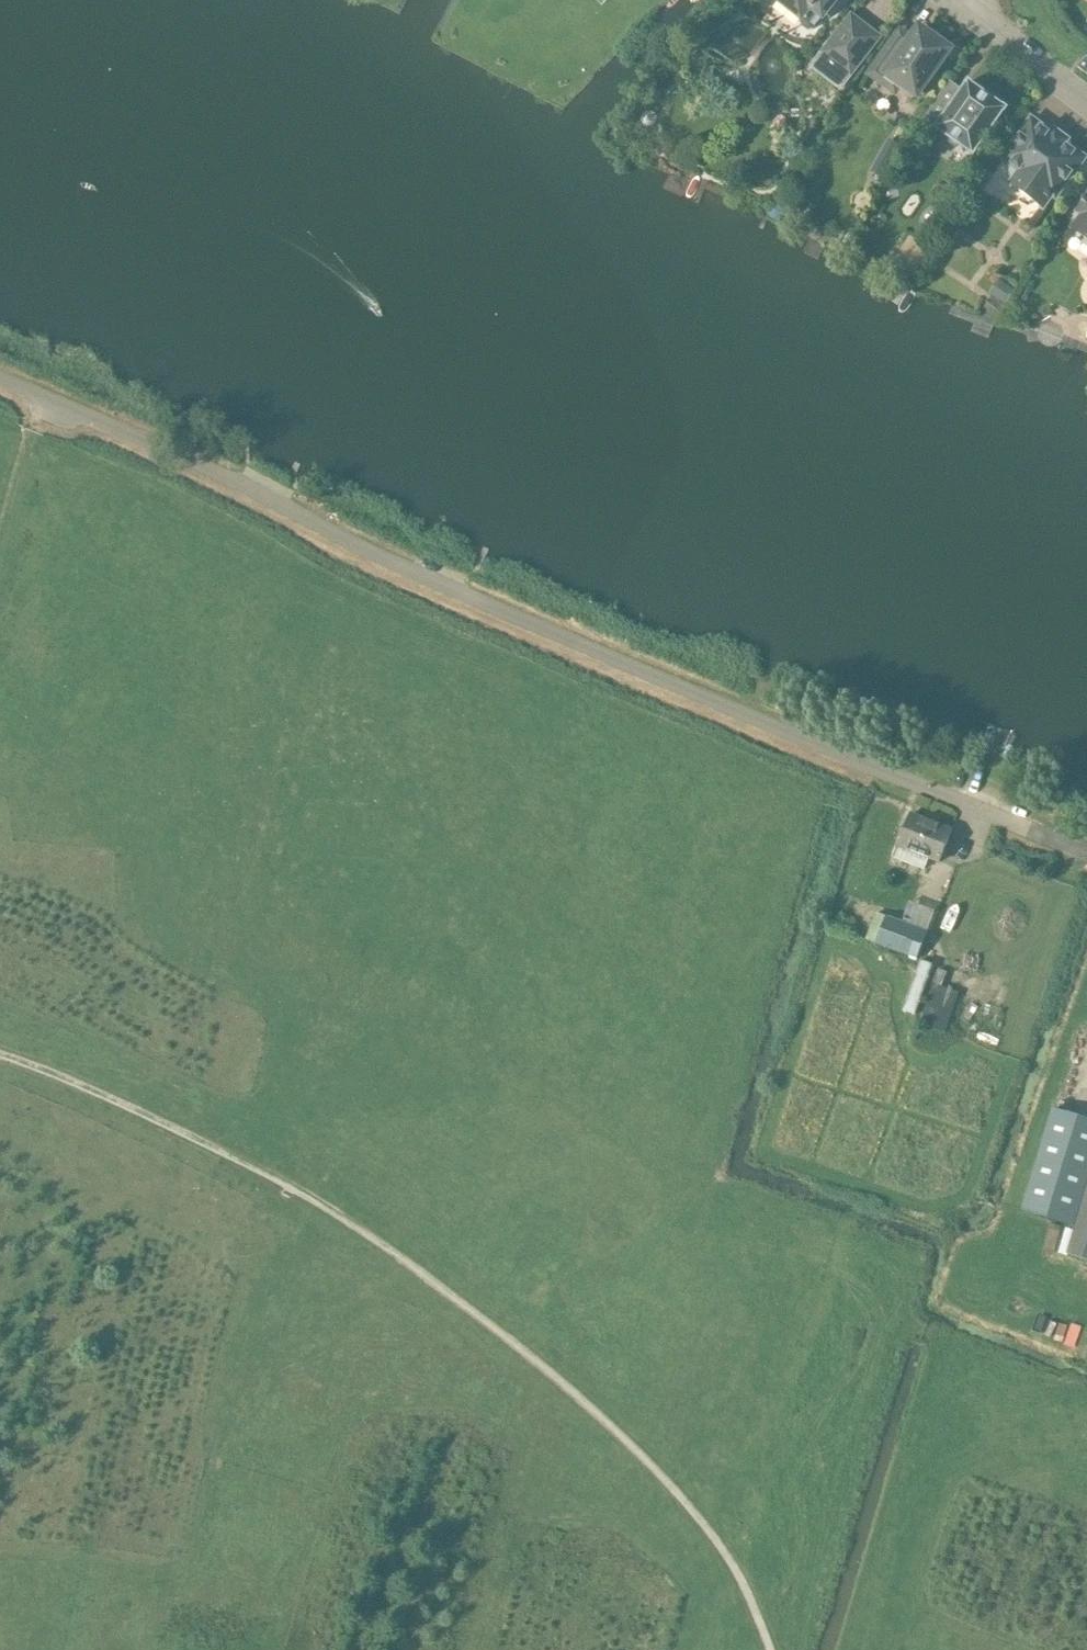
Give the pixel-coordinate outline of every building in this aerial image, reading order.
[(778,0),(801,18),(802,19),(801,20),(801,25),(808,30),(813,29),(823,17),(825,15),(829,18),(842,2),(840,0),(778,0)] [(824,52),(812,68),(838,88),(851,72),(877,38),(851,18),(824,52)] [(931,74),(949,50),(919,29),(912,40),(899,31),(869,74),(891,89),(898,88),(901,84),(917,95),(920,91),(924,94),(936,78),(931,74)] [(1086,56),(1077,67),(1086,75),(1086,57),(1086,56)] [(973,156),(1006,109),(968,82),(962,91),(949,82),(919,125),(934,135),(937,130),(973,156)] [(1055,197),(1083,158),(1063,144),(1066,140),(1055,132),(1052,135),(1031,120),(1003,158),(1011,164),(1009,166),(1011,176),(1015,179),(1011,184),(1042,207),(1051,194),(1055,197)] [(1085,199),(1082,203),(1083,203),(1077,211),(1081,214),(1071,228),(1086,240),(1086,197),(1085,199)] [(939,861),(951,830),(911,814),(899,845),(917,852),(912,864),(924,868),(928,857),(939,861)] [(885,915),(876,942),(917,957),(926,930),(885,915)] [(947,976),(939,972),(919,1027),(946,1037),(962,995),(943,988),(947,976)] [(1023,1209),(1075,1225),(1077,1225),(1068,1254),(1086,1259),(1086,1118),(1054,1108),(1023,1209)]
